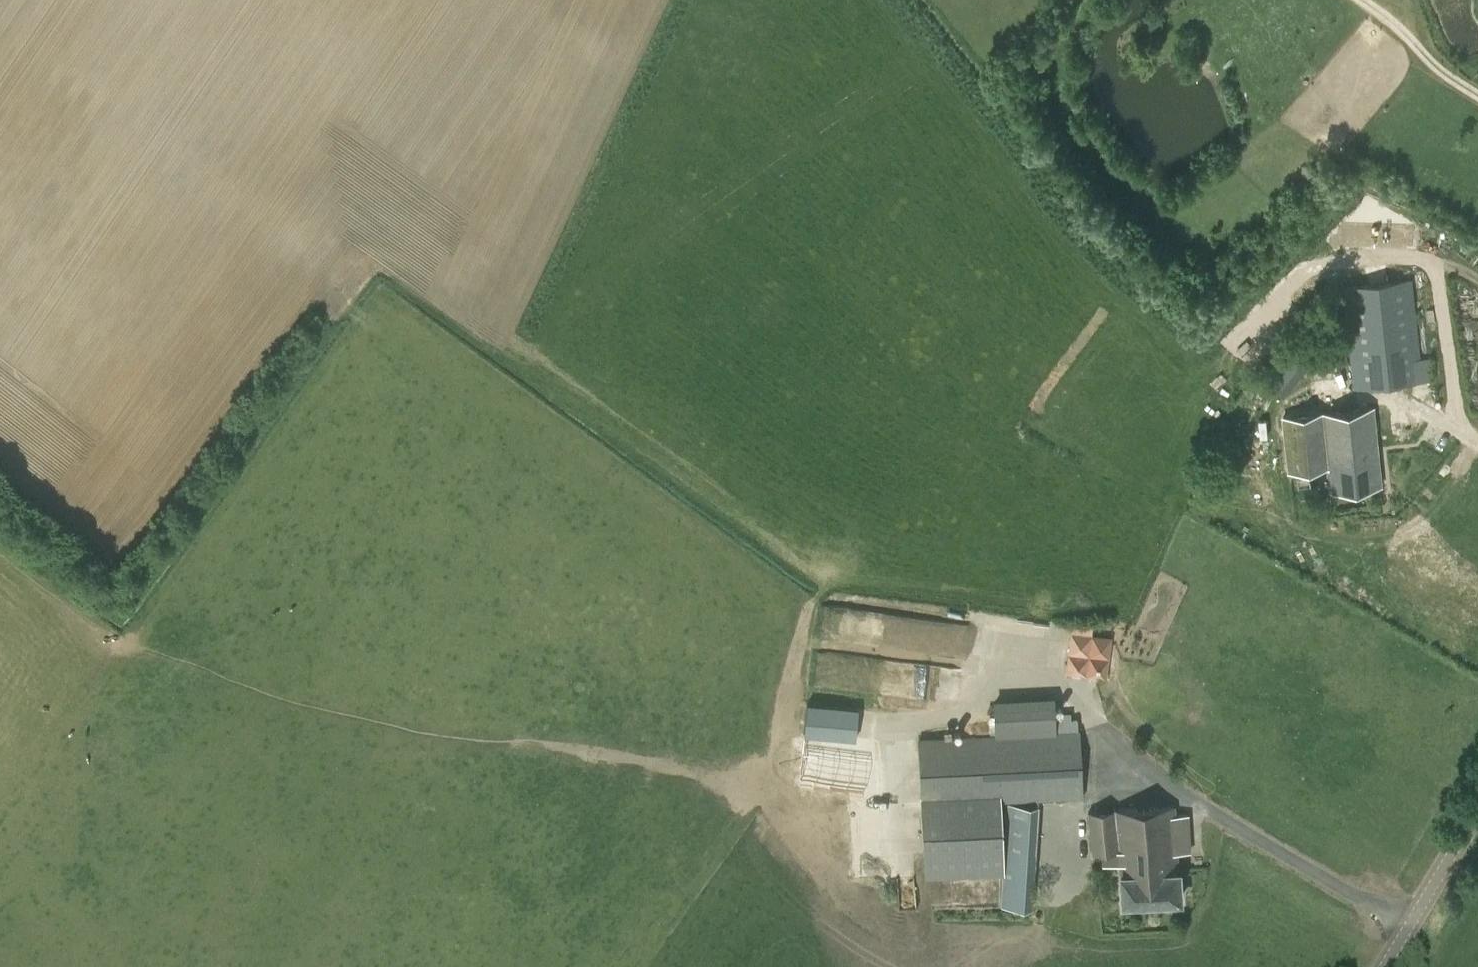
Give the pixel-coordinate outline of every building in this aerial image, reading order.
[(1428,358),(1420,358),(1412,279),(1343,286),(1354,388),(1430,379),(1428,358)] [(1329,490),(1381,485),(1373,407),(1282,417),(1288,471),(1326,467),(1329,490)] [(1110,673),(1111,635),(1093,634),(1093,623),(1069,623),(1068,672),(1110,673)] [(1004,870),(1000,801),(1083,796),(1080,729),(919,738),(922,805),(926,877),(1004,873),(1004,870)] [(1002,905),(1032,907),(1038,805),(1008,803),(1004,870),(1004,873),(1002,905)] [(1188,813),(1174,814),(1173,807),(1088,812),(1091,852),(1119,850),(1121,874),(1123,902),(1180,898),(1178,871),(1177,871),(1176,853),(1191,852),(1188,813)]
